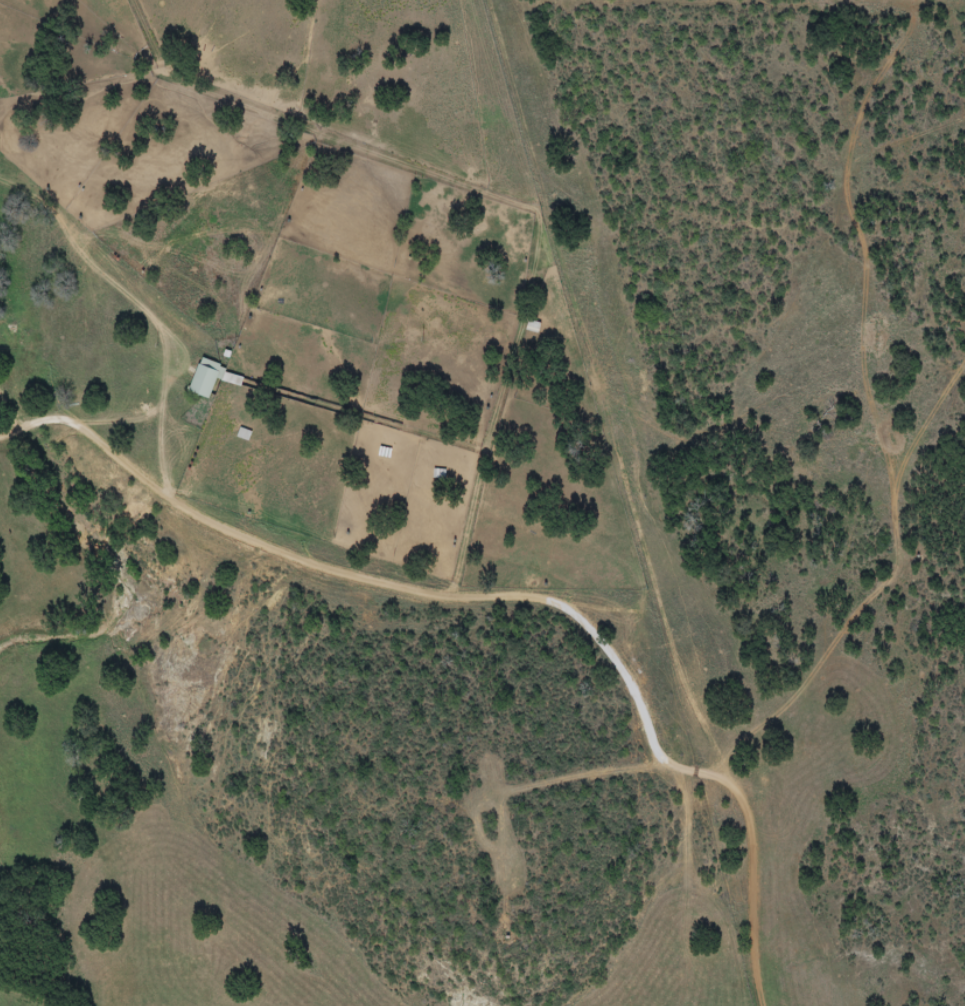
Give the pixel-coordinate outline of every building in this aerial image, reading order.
[(525,332),(537,332),(537,324),(525,324),(525,332)] [(213,380),(239,388),(243,376),(196,360),(185,393),(206,400),(213,380)]
